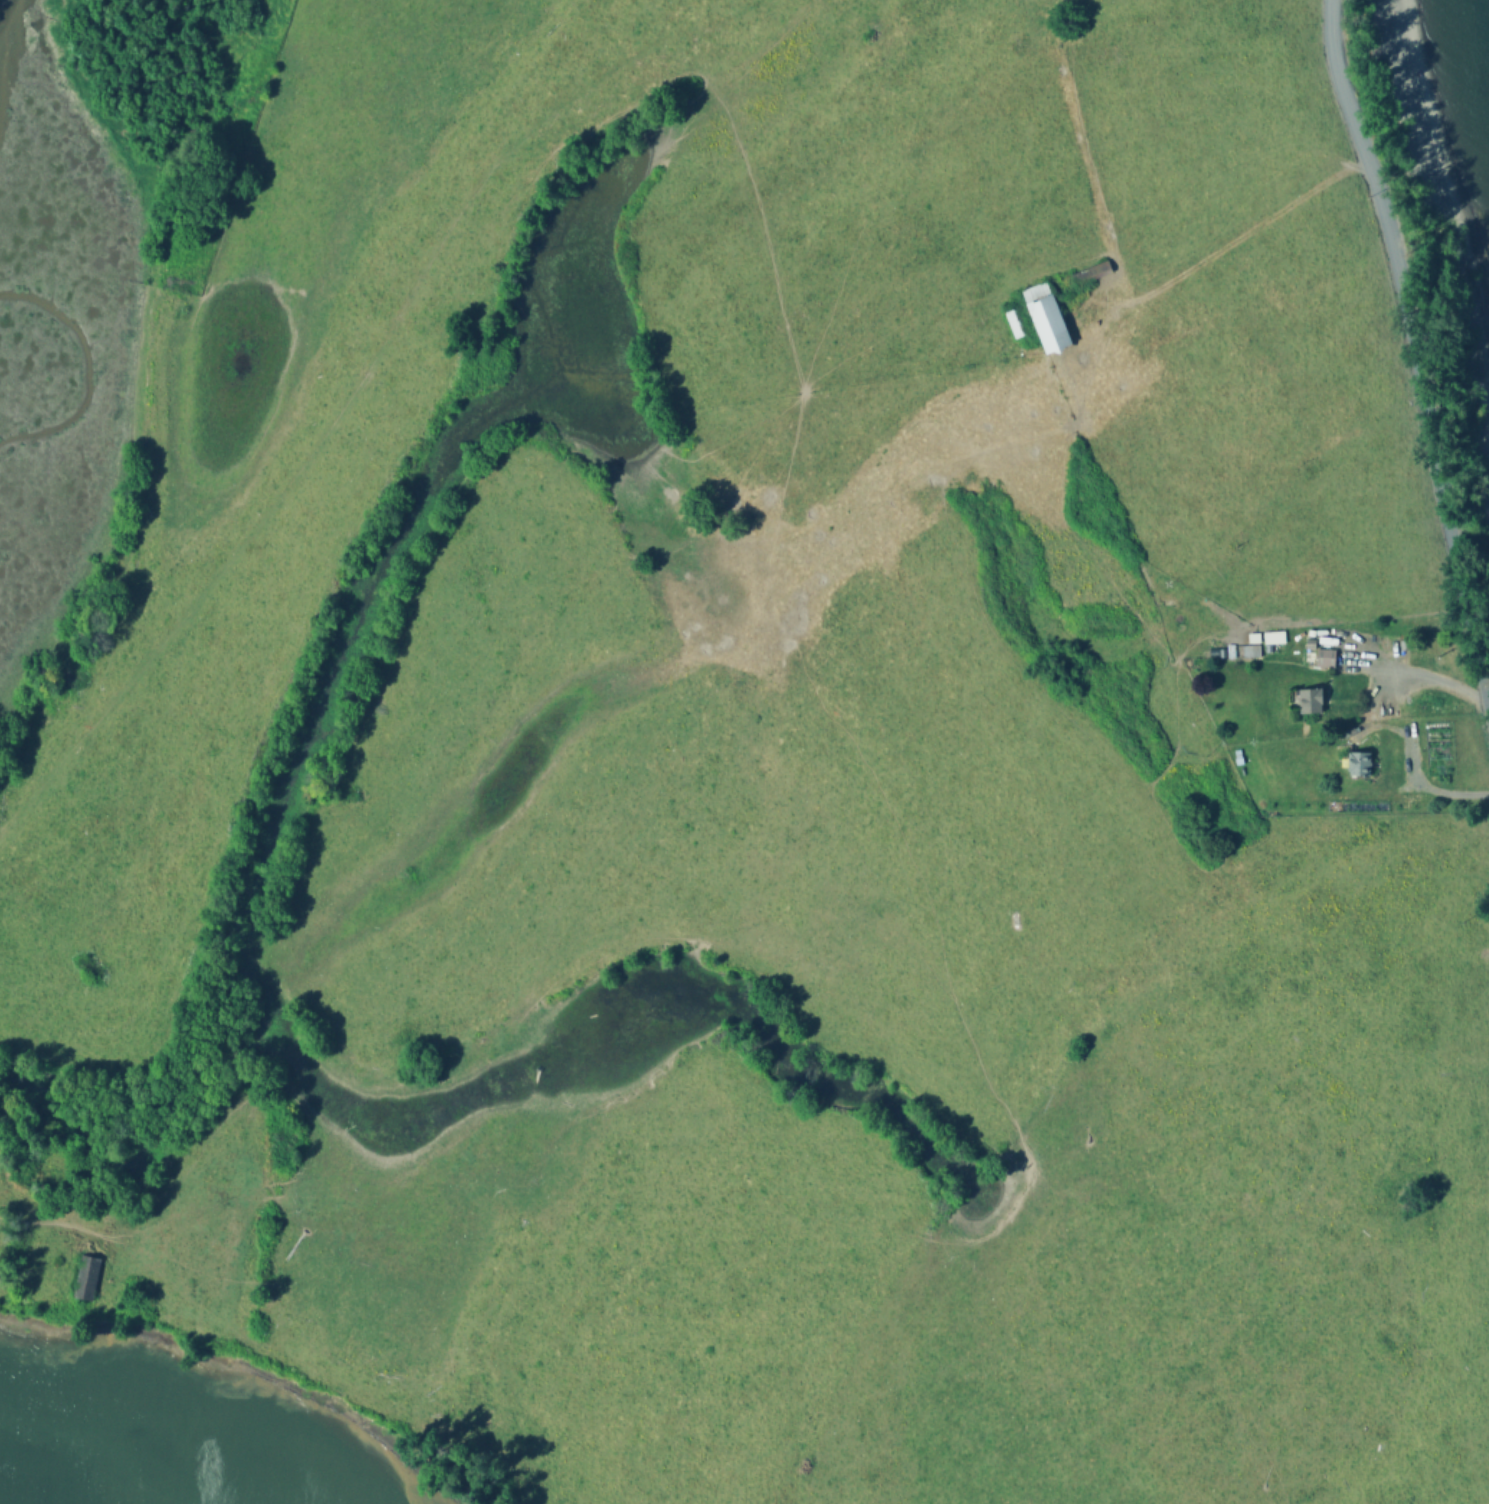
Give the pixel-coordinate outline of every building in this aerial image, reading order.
[(1073,281),(1108,267),(1114,282),(1080,296),(1073,281)] [(1077,347),(1056,288),(1026,299),(1047,358),(1077,347)] [(1005,313),(1010,341),(1027,338),(1022,310),(1005,313)] [(1340,646),(1337,678),(1312,676),(1316,644),(1340,646)] [(1258,648),(1241,648),(1241,659),(1258,659),(1258,648)] [(1292,693),(1323,686),(1331,720),(1300,728),(1292,693)] [(1377,752),(1377,783),(1352,783),(1352,752),(1377,752)] [(100,1260),(80,1256),(71,1299),(91,1303),(100,1260)]
